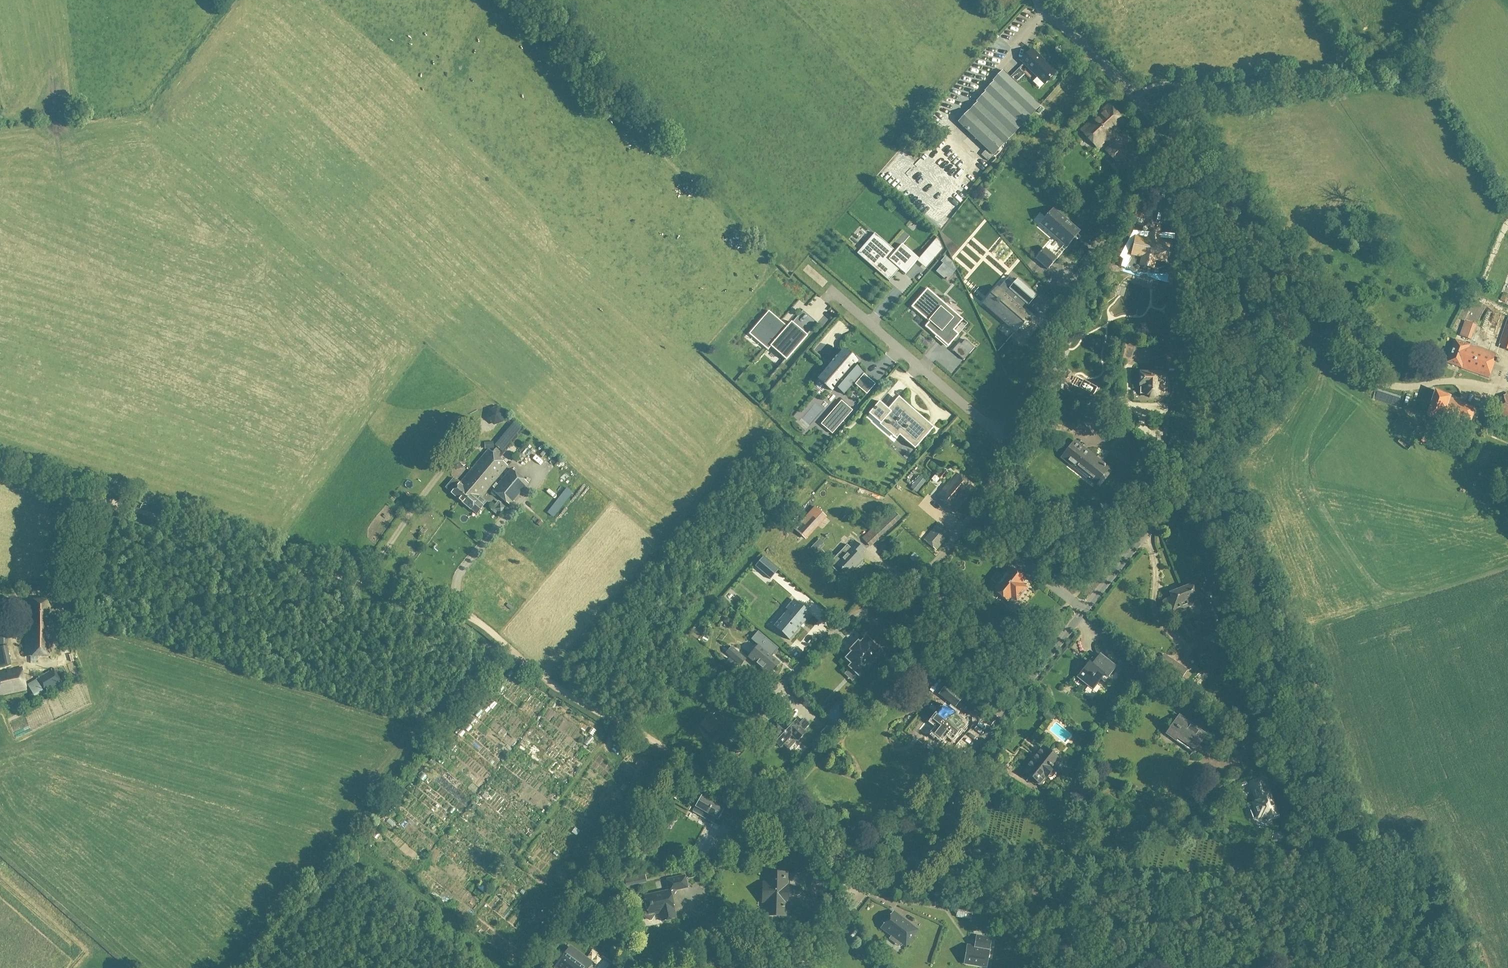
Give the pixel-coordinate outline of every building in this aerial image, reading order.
[(1055,72),(1032,49),(1020,60),(1044,83),(1055,72)] [(992,155),(1039,105),(1016,83),(1024,74),(1018,68),(1010,77),(1003,70),(992,81),(993,82),(984,92),(985,92),(976,101),(977,102),(958,122),(992,155)] [(1119,165),(1137,147),(1124,133),(1119,137),(1114,132),(1125,122),(1108,105),(1081,131),(1098,148),(1106,141),(1110,145),(1105,151),(1119,165)] [(984,152),(981,155),(988,162),(991,158),(984,152)] [(1121,178),(1117,183),(1122,189),(1131,181),(1123,173),(1119,176),(1121,178)] [(967,181),(960,189),(965,193),(971,185),(967,181)] [(1039,224),(1066,248),(1081,231),(1053,207),(1039,224)] [(1167,270),(1171,238),(1159,237),(1159,234),(1149,233),(1149,236),(1135,235),(1124,256),(1128,258),(1126,266),(1133,271),(1139,261),(1167,270)] [(935,259),(943,249),(937,237),(925,251),(935,259)] [(859,251),(857,253),(889,281),(891,279),(889,277),(898,268),(899,269),(905,274),(917,261),(918,259),(902,245),(896,251),(894,249),(892,251),(878,238),(864,255),(859,251)] [(1044,248),(1035,259),(1047,269),(1056,259),(1044,248)] [(821,289),(829,279),(823,274),(815,283),(821,289)] [(991,308),(991,309),(1016,331),(1015,330),(1028,316),(1029,317),(1029,316),(1021,309),(1025,304),(1028,306),(1037,296),(1017,279),(1015,281),(1015,282),(1009,288),(1003,295),(998,301),(998,300),(996,302),(996,303),(992,308),(991,308)] [(798,292),(810,297),(815,287),(804,281),(798,292)] [(941,309),(945,304),(927,288),(917,300),(911,307),(929,322),(925,326),(934,334),(948,346),(959,334),(954,330),(959,324),(941,309)] [(752,330),(786,359),(807,336),(791,323),(788,327),(769,311),(752,330)] [(797,318),(807,327),(812,321),(802,312),(797,318)] [(1498,346),(1507,350),(1507,316),(1498,346)] [(1470,339),(1476,324),(1466,321),(1461,335),(1470,339)] [(1489,378),(1498,355),(1475,346),(1476,344),(1471,342),(1470,344),(1456,339),(1447,362),(1489,378)] [(965,340),(962,345),(971,353),(975,348),(965,340)] [(1126,344),(1123,360),(1131,361),(1134,346),(1126,344)] [(1003,356),(1011,356),(1010,345),(1002,346),(1003,356)] [(1167,366),(1167,349),(1154,348),(1154,366),(1167,366)] [(843,350),(819,378),(833,390),(836,387),(844,394),(863,373),(854,365),(851,362),(853,359),(843,350)] [(1165,392),(1165,380),(1167,380),(1167,373),(1141,372),(1140,386),(1141,386),(1141,393),(1146,393),(1146,395),(1149,395),(1150,398),(1155,398),(1156,395),(1159,395),(1159,392),(1165,392)] [(1472,419),(1476,407),(1451,400),(1452,397),(1448,396),(1448,395),(1437,390),(1429,416),(1450,423),(1451,421),(1459,423),(1461,416),(1472,419)] [(1506,392),(1497,411),(1507,417),(1507,393),(1506,392)] [(880,401),(869,413),(881,424),(880,425),(896,438),(899,435),(901,433),(906,438),(904,440),(915,449),(926,436),(916,428),(922,422),(925,425),(926,424),(928,422),(899,397),(897,399),(888,409),(880,401)] [(840,402),(821,424),(832,434),(848,415),(844,412),(848,408),(840,402)] [(486,423),(501,427),(504,413),(489,409),(486,423)] [(1097,482),(1108,469),(1075,442),(1062,457),(1076,468),(1078,466),(1097,482)] [(476,484),(497,459),(502,453),(496,448),(491,454),(488,452),(459,485),(453,480),(445,489),(452,494),(451,495),(458,500),(466,490),(468,491),(473,485),(475,487),(477,485),(476,484)] [(475,515),(486,503),(480,498),(492,485),(495,481),(507,467),(497,459),(476,484),(477,485),(475,487),(473,485),(468,491),(466,490),(458,500),(475,515)] [(942,479),(947,473),(944,470),(938,476),(942,479)] [(509,506),(527,485),(511,471),(493,492),(509,506)] [(973,487),(957,473),(956,474),(956,473),(954,473),(951,477),(951,478),(952,479),(937,496),(953,510),(973,487)] [(912,475),(896,493),(907,502),(922,484),(912,475)] [(529,516),(532,511),(524,506),(521,510),(529,516)] [(816,507),(795,530),(804,538),(825,515),(816,507)] [(868,547),(901,517),(893,509),(861,539),(868,547)] [(937,549),(951,533),(941,524),(927,540),(937,549)] [(859,556),(864,550),(854,541),(850,546),(847,544),(829,564),(840,574),(843,571),(848,575),(853,569),(855,571),(863,561),(862,560),(863,559),(859,556)] [(883,542),(878,546),(883,552),(888,548),(883,542)] [(1024,555),(1013,546),(1008,552),(1020,561),(1024,555)] [(755,566),(770,579),(778,570),(763,556),(755,566)] [(497,568),(502,563),(498,559),(492,564),(497,568)] [(1025,588),(1020,584),(1024,578),(1012,568),(993,591),(1006,601),(1011,596),(1016,600),(1025,588)] [(1205,600),(1200,586),(1196,588),(1194,584),(1182,588),(1189,606),(1205,600)] [(1189,606),(1182,588),(1169,593),(1171,597),(1167,599),(1165,600),(1162,602),(1165,608),(1167,614),(1189,606)] [(55,657),(57,611),(53,611),(54,600),(27,599),(27,622),(25,625),(25,657),(55,657)] [(801,626),(803,624),(811,614),(798,603),(791,611),(786,607),(786,608),(787,610),(784,614),(784,613),(773,626),(790,640),(801,626)] [(749,659),(768,675),(768,674),(778,663),(767,653),(774,644),(758,631),(751,639),(760,646),(749,659)] [(859,675),(880,652),(882,654),(888,648),(877,638),(872,643),(866,638),(860,644),(858,643),(851,650),(853,652),(847,658),(853,664),(850,667),(859,675)] [(1207,652),(1215,649),(1212,642),(1204,644),(1207,652)] [(1207,652),(1204,644),(1197,647),(1199,655),(1207,652)] [(7,645),(0,647),(0,666),(11,664),(7,645)] [(746,659),(731,646),(726,652),(741,665),(746,659)] [(1108,678),(1117,667),(1100,654),(1092,664),(1089,662),(1077,677),(1092,689),(1104,675),(1108,678)] [(1135,654),(1129,663),(1140,672),(1146,663),(1135,654)] [(1188,670),(1179,664),(1165,654),(1158,665),(1180,681),(1188,670)] [(22,668),(0,672),(0,695),(26,690),(22,668)] [(37,679),(44,692),(62,681),(55,669),(37,679)] [(962,697),(947,685),(939,694),(955,706),(962,697)] [(819,700),(815,705),(820,710),(824,705),(819,700)] [(841,709),(832,700),(821,712),(830,721),(841,709)] [(957,732),(964,723),(954,716),(956,713),(951,710),(950,712),(944,707),(939,715),(938,714),(937,715),(938,715),(932,721),(932,722),(924,723),(919,729),(925,734),(933,733),(934,733),(942,740),(946,734),(952,738),(953,736),(955,737),(958,733),(957,732)] [(1050,708),(1046,712),(1051,717),(1055,713),(1050,708)] [(722,729),(714,722),(717,719),(720,722),(724,718),(717,711),(712,716),(710,713),(701,724),(713,735),(716,731),(719,733),(722,729)] [(1206,735),(1180,716),(1167,733),(1193,752),(1206,735)] [(797,741),(805,733),(802,731),(808,725),(803,720),(799,725),(790,717),(779,729),(776,726),(771,732),(774,734),(770,738),(772,740),(771,741),(777,746),(778,745),(780,747),(784,744),(789,748),(796,740),(797,741)] [(833,731),(828,725),(821,732),(826,738),(833,731)] [(586,747),(592,739),(587,736),(582,744),(586,747)] [(1041,784),(1055,766),(1052,764),(1057,757),(1043,746),(1024,770),(1041,784)] [(1258,801),(1256,802),(1256,803),(1249,806),(1254,819),(1261,816),(1262,818),(1267,815),(1269,820),(1278,817),(1269,792),(1267,793),(1262,778),(1251,782),(1258,801)] [(731,815),(723,811),(725,808),(702,795),(692,811),(720,827),(725,818),(728,820),(726,824),(744,836),(751,826),(732,814),(731,815)] [(389,817),(385,822),(392,828),(396,823),(389,817)] [(575,827),(571,831),(576,835),(580,831),(575,827)] [(1291,836),(1278,834),(1277,842),(1289,844),(1291,836)] [(742,839),(733,835),(727,847),(736,852),(742,839)] [(788,905),(788,885),(787,885),(787,873),(766,872),(766,881),(763,881),(762,903),(766,903),(765,916),(786,916),(786,905),(788,905)] [(676,918),(672,897),(675,891),(675,890),(687,887),(685,875),(667,879),(669,890),(645,896),(647,908),(643,915),(644,916),(650,920),(651,919),(655,913),(660,912),(662,921),(676,918)] [(902,943),(906,945),(917,930),(914,927),(894,911),(882,927),(892,935),(892,936),(894,933),(903,940),(901,942),(901,943),(902,943)] [(850,942),(858,931),(854,927),(845,938),(850,942)] [(985,966),(986,966),(987,965),(987,961),(991,938),(976,936),(975,944),(974,947),(967,945),(964,963),(980,965),(985,966)] [(862,943),(848,956),(853,961),(867,948),(862,943)] [(578,963),(582,957),(569,948),(562,958),(564,959),(559,966),(562,967),(585,967),(578,963)] [(597,953),(589,950),(586,960),(592,962),(590,967),(602,967),(605,961),(596,958),(597,953)] [(741,958),(735,954),(724,960),(724,967),(726,967),(736,967),(741,965),(741,958)]
